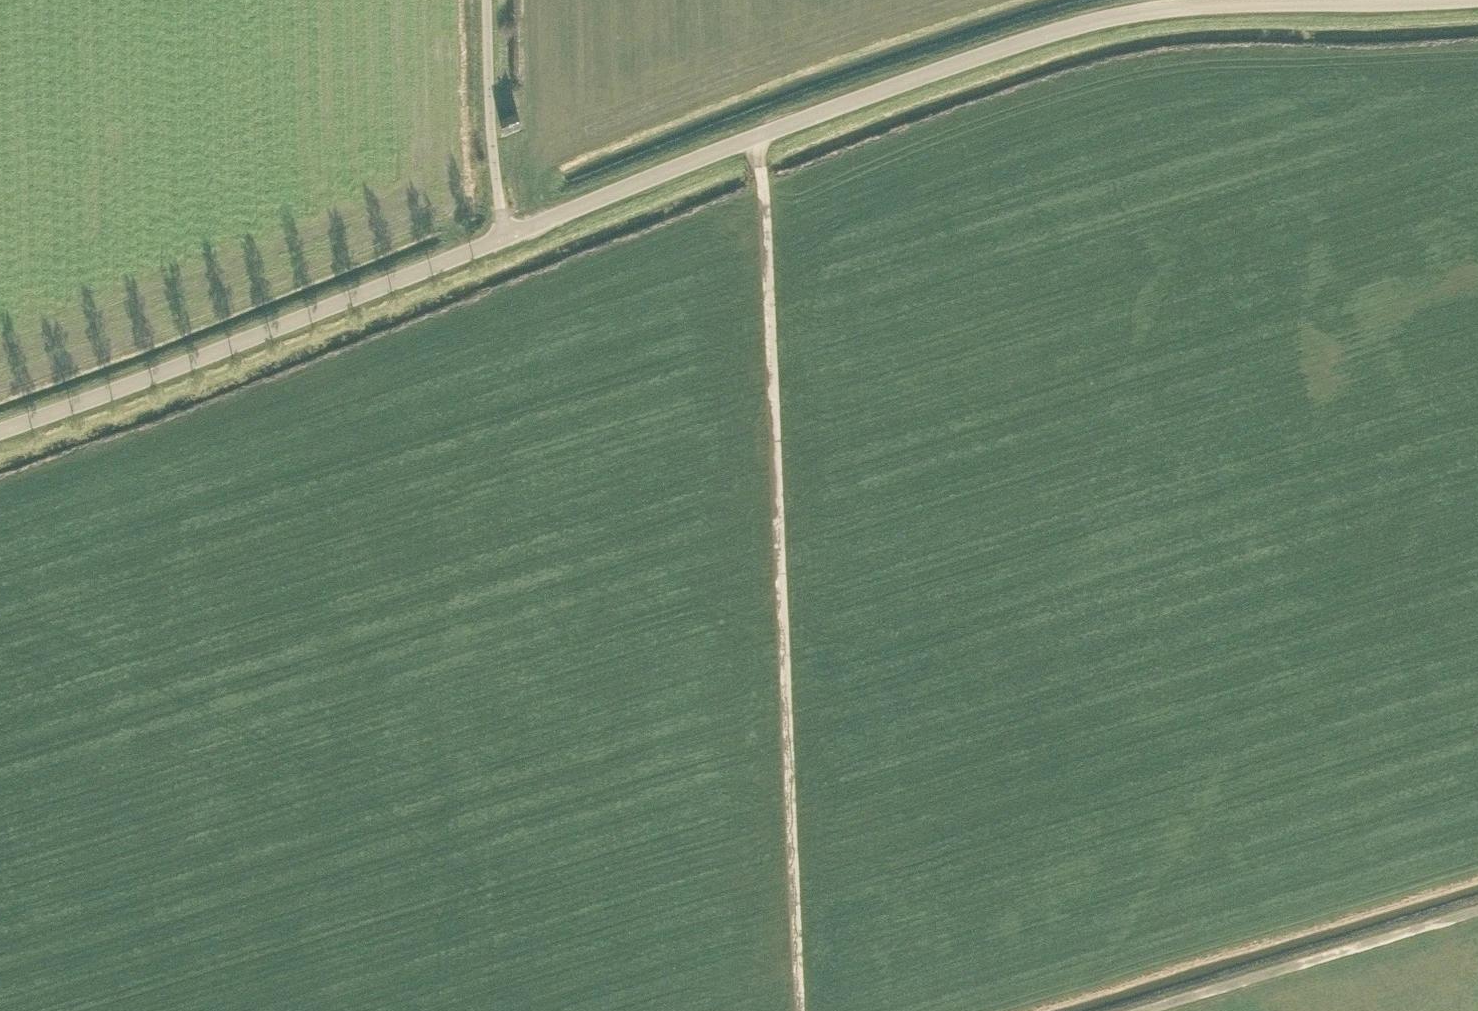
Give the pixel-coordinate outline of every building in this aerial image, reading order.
[(516,115),(499,122),(503,132),(520,125),(516,115)]
